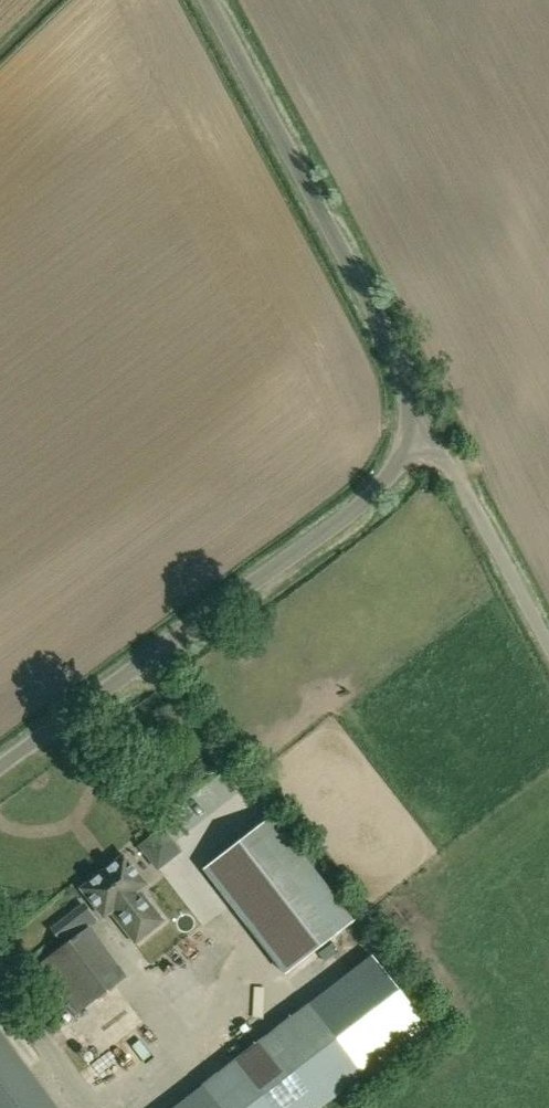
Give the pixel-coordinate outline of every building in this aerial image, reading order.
[(285,974),(354,921),(271,815),(203,868),(285,974)] [(143,883),(124,858),(123,856),(121,857),(121,858),(83,888),(82,888),(81,889),(82,891),(102,916),(103,918),(105,916),(104,916),(110,912),(135,944),(163,921),(138,889),(143,885),(143,886),(145,884),(144,883),(143,883)] [(52,929),(64,945),(95,920),(83,904),(52,929)] [(77,936),(42,963),(80,1012),(115,985),(77,936)] [(363,1075),(309,1005),(202,1087),(173,1107),(320,1107),(363,1075)] [(0,1034),(0,1107),(54,1107),(0,1034)]
